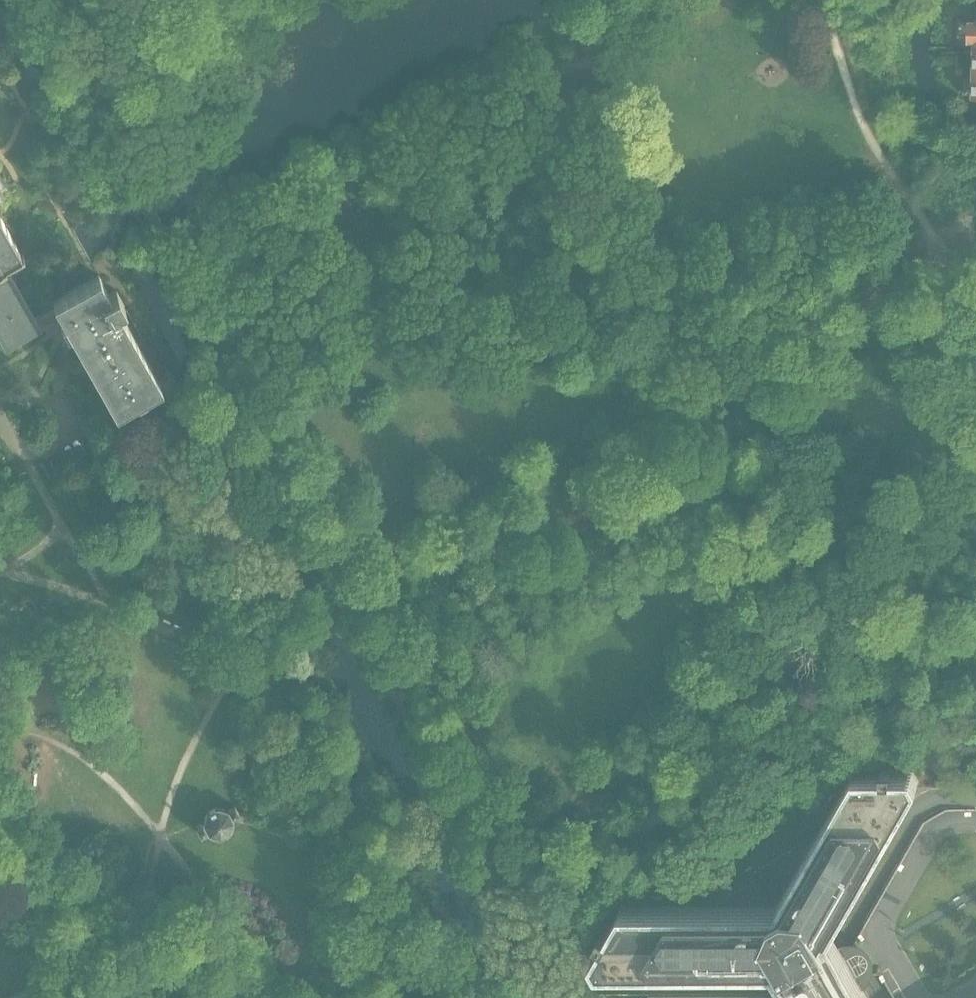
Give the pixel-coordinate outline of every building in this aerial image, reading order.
[(969,17),(969,20),(959,20),(958,36),(968,37),(968,40),(974,40),(973,54),(975,54),(975,18),(969,17)] [(973,54),(973,77),(965,77),(964,93),(974,94),(974,96),(975,96),(975,54),(973,54)] [(0,216),(0,340),(6,351),(42,330),(41,328),(62,316),(56,307),(43,315),(35,319),(10,275),(6,277),(1,268),(5,266),(4,264),(23,254),(22,252),(21,252),(0,216)] [(161,384),(134,338),(117,308),(124,304),(116,290),(110,294),(99,275),(53,301),(56,307),(62,316),(115,410),(161,384)] [(919,781),(913,770),(855,770),(777,905),(622,905),(593,956),(599,966),(774,966),(787,988),(791,995),(793,997),(870,997),(845,955),(832,933),(919,781)] [(229,828),(231,820),(232,820),(232,818),(239,814),(235,806),(227,810),(226,809),(218,807),(218,806),(215,806),(215,807),(208,811),(208,810),(206,812),(207,813),(204,820),(204,822),(197,826),(201,835),(209,831),(210,832),(210,831),(218,834),(221,834),(221,833),(228,830),(230,828),(229,828)]
